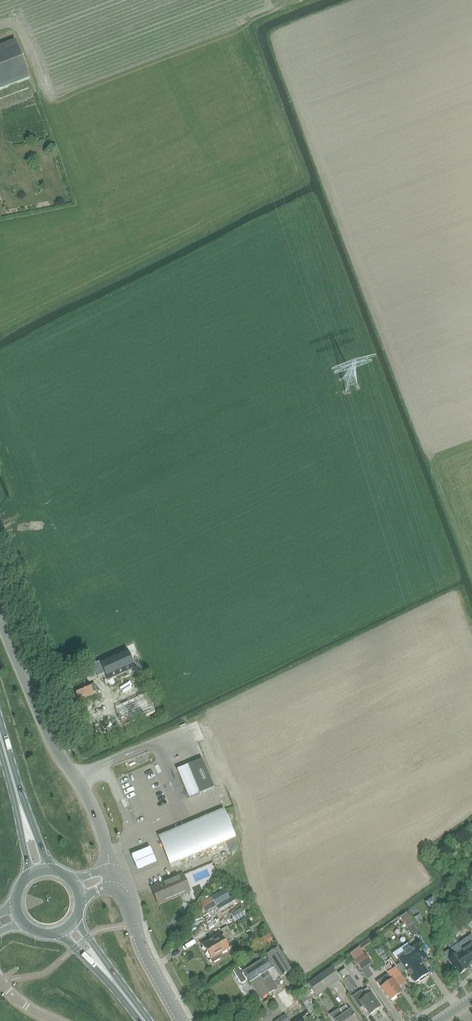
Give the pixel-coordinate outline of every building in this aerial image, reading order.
[(30,78),(16,41),(0,47),(0,90),(30,78)] [(99,662),(93,664),(98,676),(104,673),(108,681),(135,668),(127,650),(99,662)] [(79,701),(94,694),(93,693),(98,691),(95,684),(90,685),(89,683),(74,689),(79,701)] [(117,726),(111,729),(114,738),(121,735),(117,726)] [(202,759),(188,765),(188,766),(191,774),(199,794),(200,794),(214,788),(202,759)] [(199,856),(198,853),(224,842),(235,838),(223,810),(158,837),(170,865),(189,857),(190,860),(199,856)] [(235,838),(224,842),(225,845),(227,845),(230,852),(231,853),(237,843),(236,841),(235,838)] [(158,905),(179,897),(191,892),(183,874),(176,877),(151,888),(158,905)] [(205,911),(215,905),(211,898),(201,904),(205,911)] [(235,921),(245,915),(241,908),(231,914),(235,921)] [(406,913),(400,918),(408,930),(413,937),(419,932),(406,913)] [(414,918),(418,923),(423,920),(419,915),(414,918)] [(224,942),(233,936),(227,927),(221,931),(223,934),(221,936),(220,934),(202,945),(212,964),(221,958),(220,956),(229,950),(224,942)] [(447,935),(455,946),(466,962),(465,962),(468,965),(469,966),(471,965),(471,964),(471,937),(471,935),(460,942),(452,931),(447,935)] [(268,934),(261,939),(266,948),(274,943),(268,934)] [(400,948),(392,953),(397,960),(399,959),(411,976),(409,977),(413,982),(414,981),(416,983),(428,975),(418,961),(424,956),(417,946),(411,950),(410,949),(404,953),(400,948)] [(466,968),(469,966),(468,965),(465,962),(466,962),(455,946),(444,954),(459,975),(467,969),(466,968)] [(359,947),(349,954),(361,970),(367,966),(372,963),(365,953),(364,954),(359,947)] [(239,967),(233,970),(241,984),(247,980),(250,984),(252,983),(262,999),(277,989),(273,982),(290,971),(277,951),(268,956),(271,960),(266,963),(264,960),(263,960),(259,953),(251,957),(257,966),(249,971),(245,966),(240,969),(239,967)] [(401,973),(405,970),(400,963),(396,965),(401,973)] [(388,974),(377,982),(381,988),(390,1001),(402,993),(398,988),(406,982),(395,967),(387,973),(388,974)] [(316,996),(340,980),(336,975),(331,968),(305,986),(307,990),(312,998),(316,995),(316,996)] [(342,981),(350,992),(357,987),(344,969),(336,975),(340,980),(342,981)] [(360,991),(351,997),(359,1010),(364,1007),(370,1015),(381,1007),(372,994),(371,995),(367,989),(364,992),(361,993),(360,991)] [(304,993),(299,996),(310,1014),(315,1011),(304,993)] [(330,1016),(334,1020),(336,1020),(337,1020),(358,1020),(351,1011),(349,1012),(345,1007),(340,1010),(340,1009),(330,1016)]
